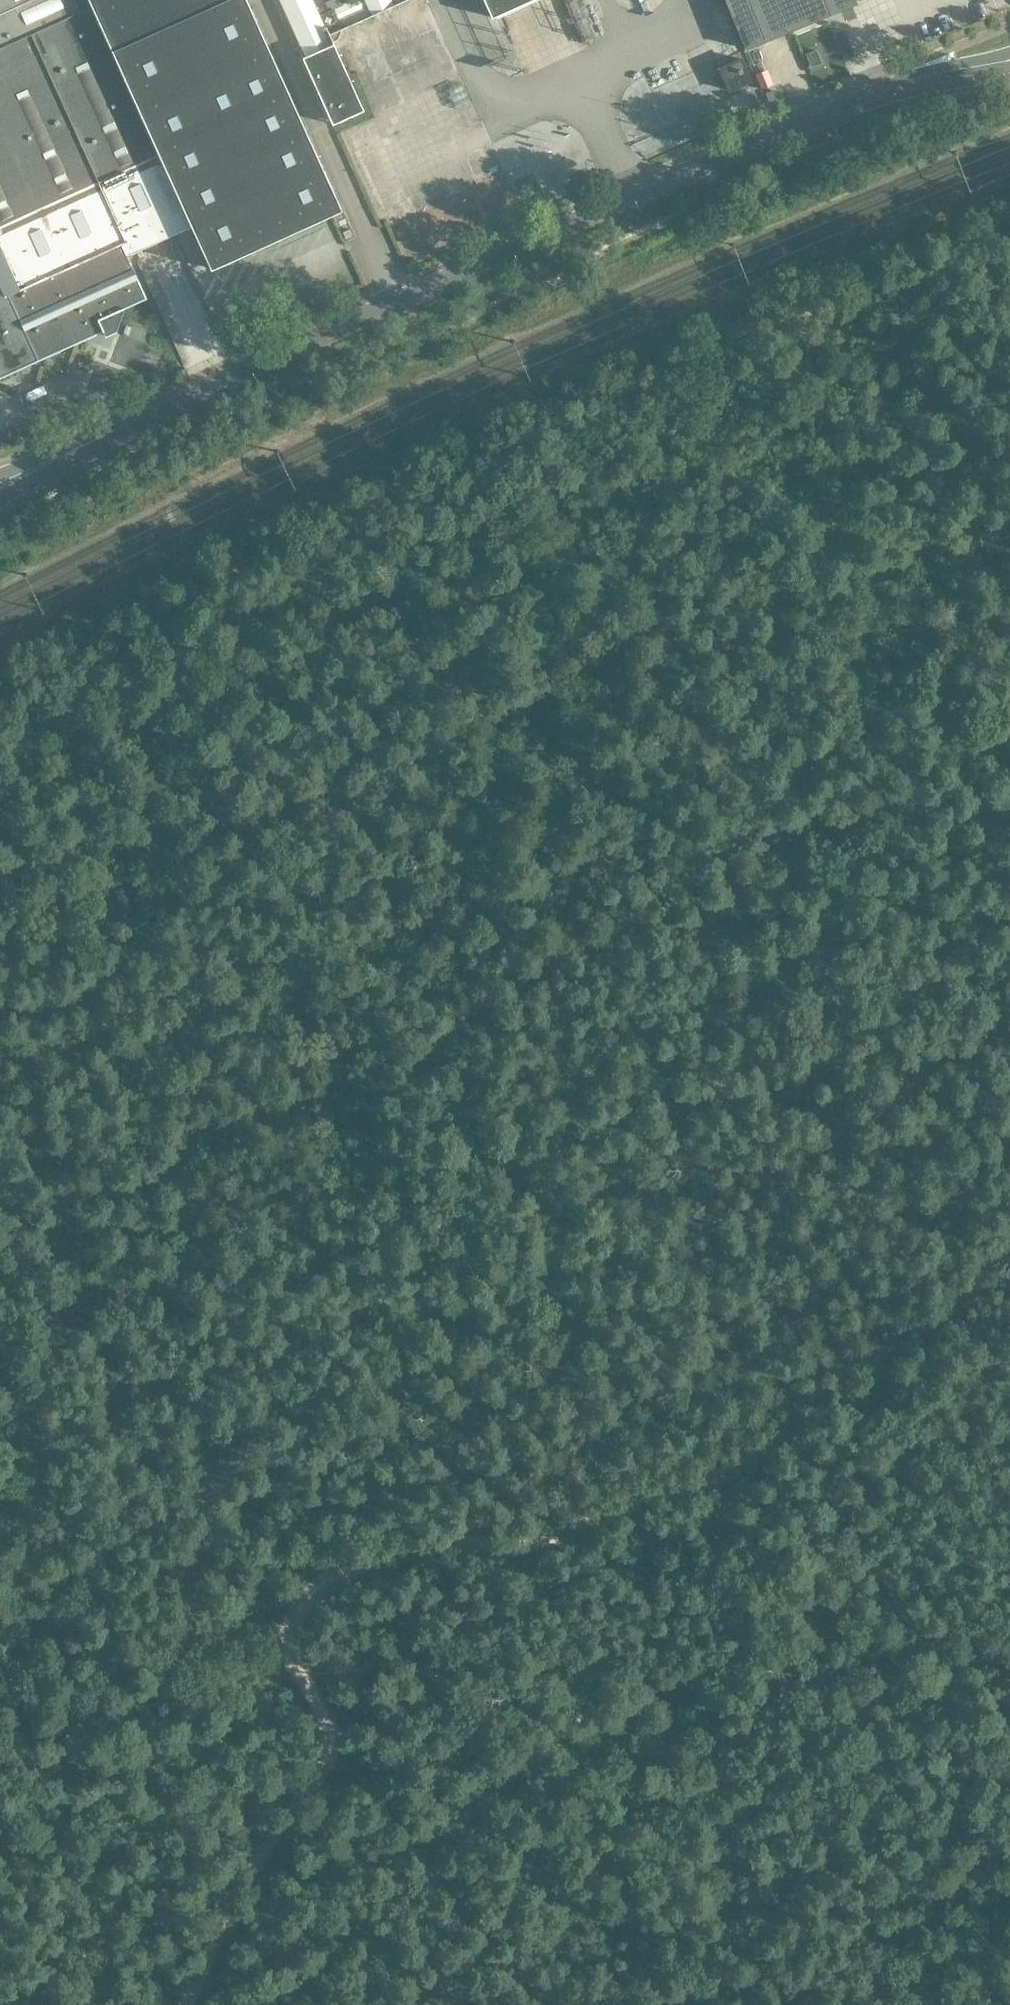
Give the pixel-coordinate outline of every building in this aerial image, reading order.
[(88,0),(0,0),(0,378),(38,361),(103,332),(105,337),(117,331),(116,331),(125,309),(146,298),(127,255),(190,227),(88,0)] [(211,263),(341,205),(251,0),(95,0),(211,263)] [(336,122),(364,109),(329,33),(401,0),(350,0),(342,4),(340,0),(329,0),(324,2),(323,0),(280,0),(336,122)] [(853,0),(726,0),(746,48),(854,4),(853,0)] [(741,58),(720,67),(729,89),(750,80),(741,58)] [(441,206),(423,212),(428,226),(446,220),(441,206)]
